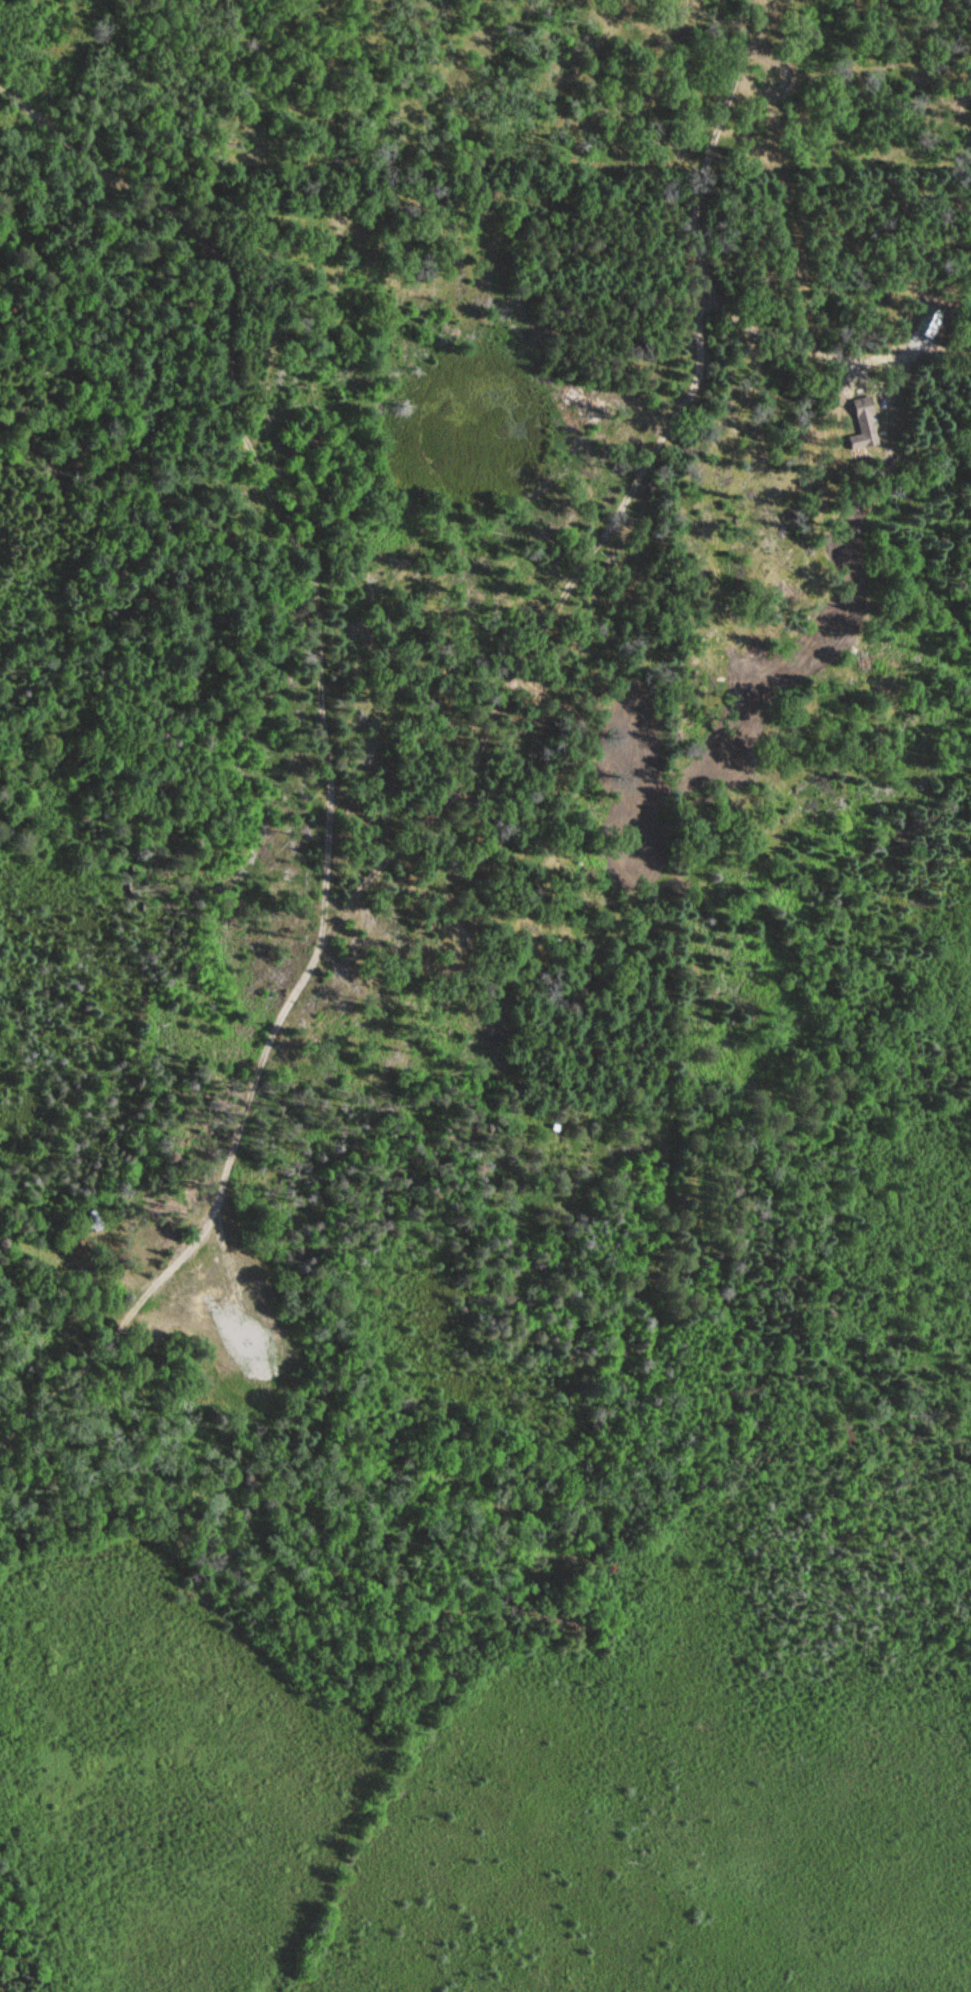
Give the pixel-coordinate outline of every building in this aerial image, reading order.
[(869,396),(880,444),(849,451),(846,437),(858,434),(850,400),(869,396)] [(87,1226),(92,1234),(101,1228),(92,1212),(86,1215),(92,1224),(87,1226)]
